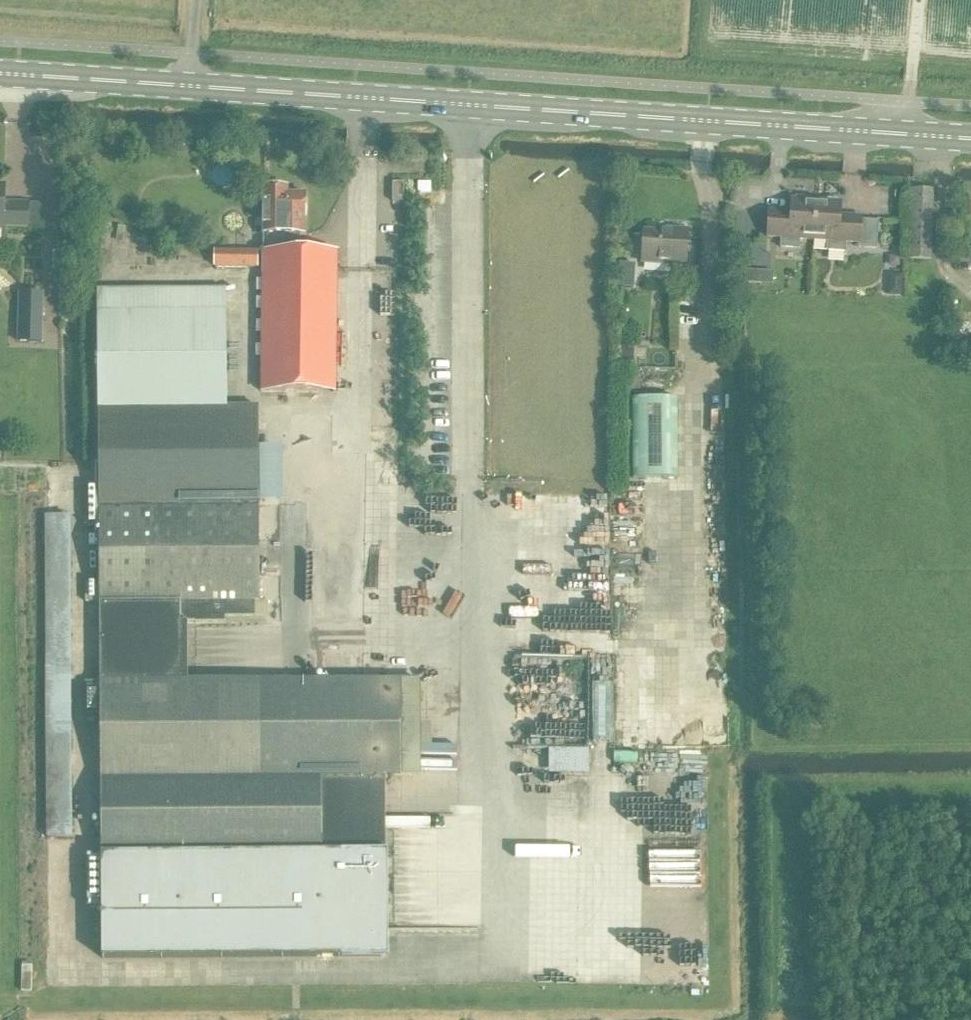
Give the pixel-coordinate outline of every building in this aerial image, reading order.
[(392,203),(404,203),(404,183),(392,183),(392,203)] [(2,226),(27,227),(44,227),(45,204),(28,204),(4,202),(4,186),(0,185),(0,226),(2,226)] [(306,217),(306,194),(288,194),(288,187),(264,187),(263,234),(263,250),(262,250),(262,391),(336,393),(337,252),(298,251),(298,233),(305,233),(305,217),(306,217)] [(912,190),(909,258),(931,259),(934,191),(912,190)] [(800,240),(813,240),(816,200),(805,200),(806,197),(796,196),(796,199),(792,199),(791,215),(784,214),(784,212),(769,210),(767,237),(782,238),(781,248),(800,249),(800,240)] [(816,200),(813,240),(828,241),(828,251),(846,252),(847,243),(858,243),(858,247),(876,249),(878,222),(862,220),(862,217),(847,216),(847,219),(840,218),(841,202),(837,202),(837,199),(828,199),(828,201),(816,200)] [(642,261),(686,263),(688,228),(671,227),(670,232),(644,231),(642,261)] [(215,250),(215,266),(257,267),(257,251),(215,250)] [(620,263),(618,287),(632,288),(634,264),(620,263)] [(744,283),(762,284),(762,272),(745,270),(744,283)] [(98,482),(84,482),(85,522),(99,522),(99,579),(85,579),(86,598),(99,598),(100,678),(86,678),(86,716),(100,716),(100,850),(380,850),(380,774),(400,774),(400,678),(184,678),(184,620),(226,620),(226,614),(256,614),(256,598),(260,598),(260,404),(226,404),(225,286),(97,286),(98,482)] [(19,305),(18,341),(42,342),(43,305),(19,305)] [(622,345),(622,366),(633,366),(633,346),(622,345)] [(628,393),(640,393),(640,379),(629,378),(628,393)] [(632,398),(632,479),(676,479),(676,398),(632,398)] [(46,839),(72,839),(70,516),(44,516),(46,839)] [(553,771),(593,772),(593,749),(554,748),(553,771)]
